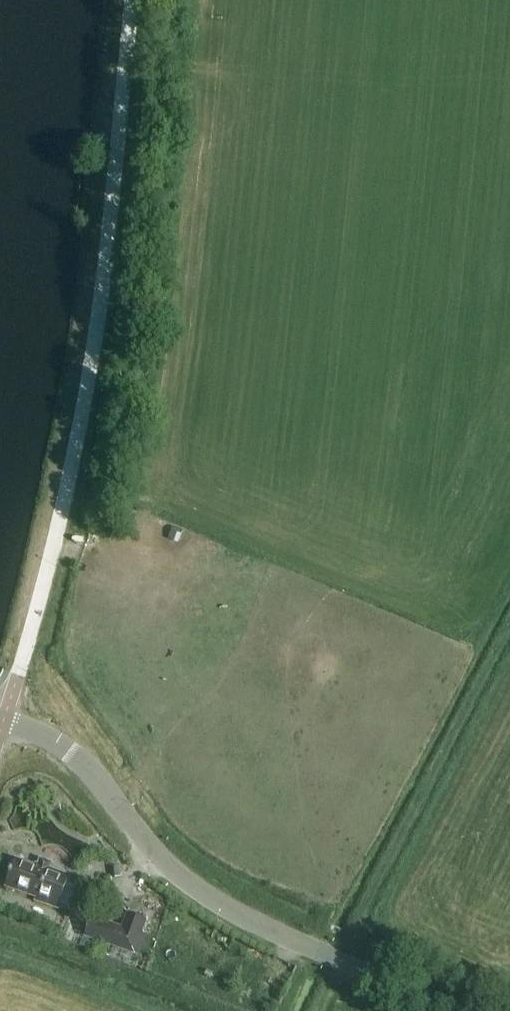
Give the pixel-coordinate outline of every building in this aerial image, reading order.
[(4,888),(37,900),(37,901),(62,909),(63,905),(71,907),(74,906),(77,897),(75,893),(68,891),(72,877),(34,864),(33,868),(13,861),(4,888)] [(122,928),(91,918),(84,939),(135,957),(136,954),(141,955),(147,937),(143,935),(148,922),(126,915),(122,928)]
